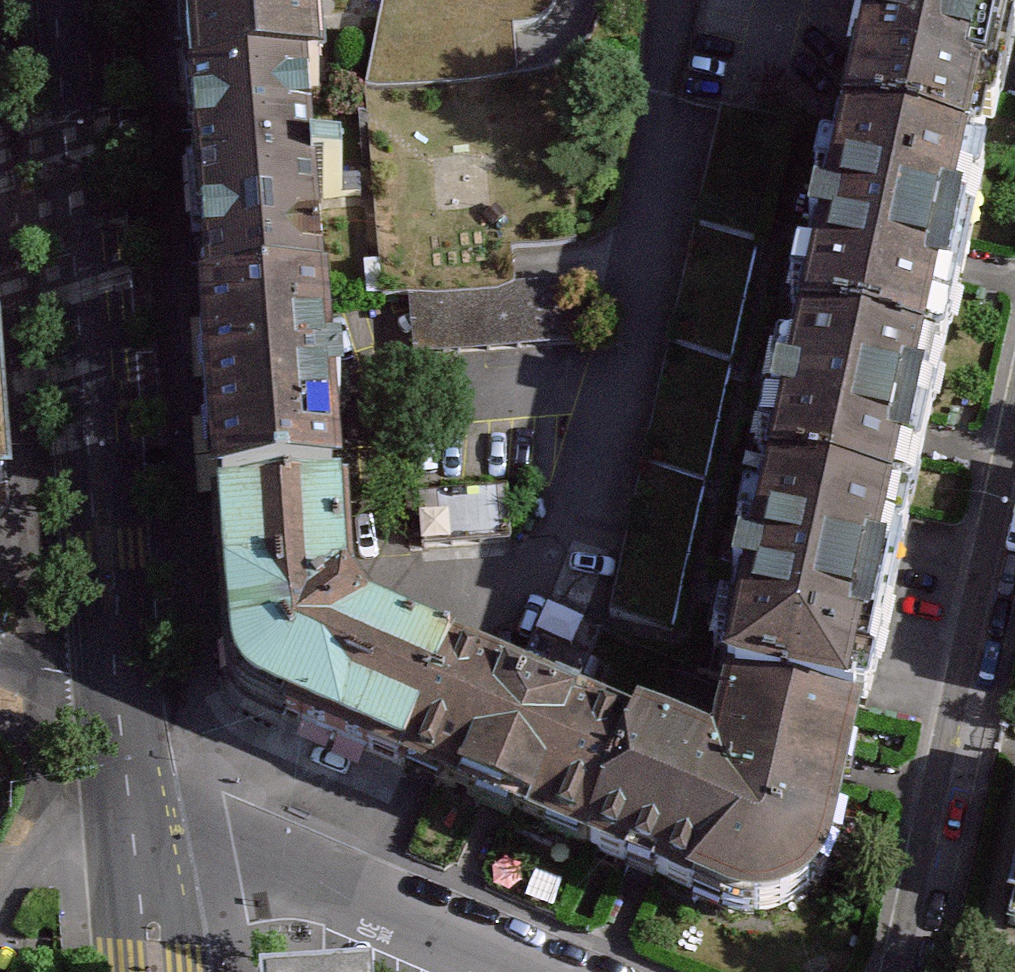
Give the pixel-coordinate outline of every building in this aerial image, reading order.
[(193,118),(318,111),(332,110),(325,0),(186,0),(193,118)] [(814,126),(958,157),(991,0),(840,0),(814,126)] [(208,324),(335,318),(318,111),(193,118),(208,324)] [(958,157),(814,126),(771,332),(915,363),(958,157)] [(519,290),(414,300),(422,362),(596,347),(612,280),(519,290)] [(208,324),(221,518),(350,514),(335,318),(208,324)] [(2,320),(0,320),(0,444),(11,443),(2,320)] [(883,517),(915,363),(771,332),(740,486),(883,517)] [(883,517),(740,486),(696,697),(839,727),(883,517)] [(240,716),(368,631),(359,616),(350,514),(221,518),(232,678),(234,699),(240,716)] [(265,740),(384,792),(439,669),(376,644),(368,631),(240,716),(250,729),(265,740)] [(568,871),(624,742),(458,677),(439,669),(384,792),(405,801),(568,871)] [(794,899),(808,875),(839,727),(696,697),(682,765),(769,921),(794,899)] [(769,921),(682,765),(624,742),(568,871),(682,921),(710,930),(741,930),(769,921)] [(995,918),(1014,923),(1014,837),(995,918)]
